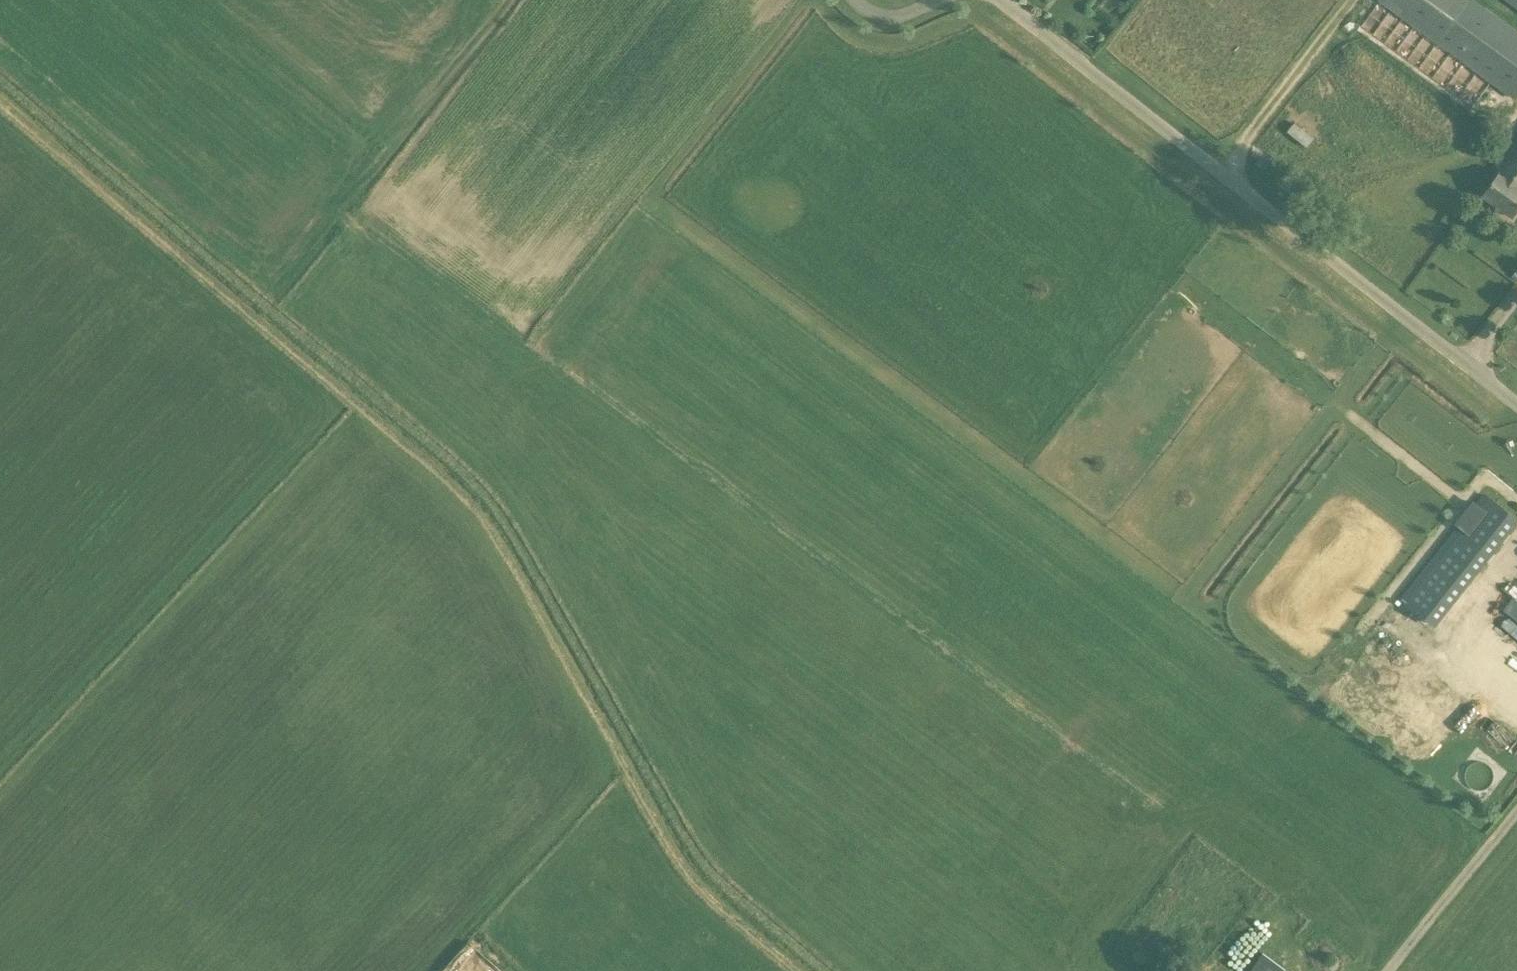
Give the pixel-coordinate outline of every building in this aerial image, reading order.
[(1474,0),(1468,0),(1436,42),(1516,101),(1516,99),(1516,31),(1474,0)] [(1516,10),(1516,0),(1504,0),(1516,10)] [(1499,172),(1481,197),(1512,218),(1516,211),(1516,136),(1507,149),(1494,167),(1499,172)] [(1516,522),(1516,521),(1482,494),(1402,597),(1437,625),(1516,522)] [(1516,599),(1514,597),(1504,610),(1516,620),(1516,597),(1516,599)] [(1250,970),(1291,970),(1262,952),(1250,970)]
